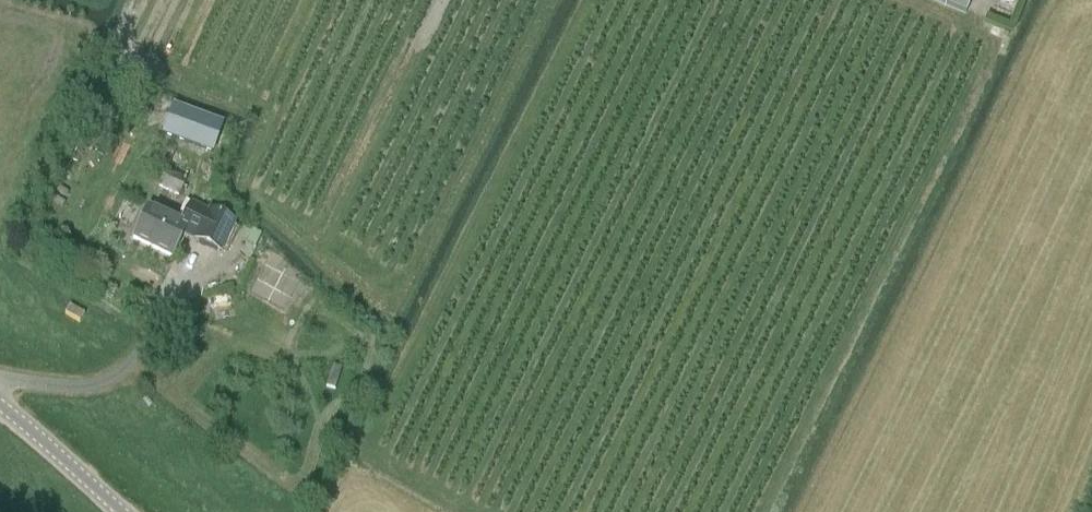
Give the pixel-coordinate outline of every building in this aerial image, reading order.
[(972,0),(933,0),(966,14),(972,0)] [(173,106),(162,135),(212,153),(222,124),(173,106)] [(182,182),(183,179),(166,171),(157,188),(178,198),(185,183),(182,182)] [(177,222),(149,208),(135,238),(172,257),(186,228),(200,234),(197,241),(220,252),(235,222),(211,211),(210,214),(186,202),(177,222)]
